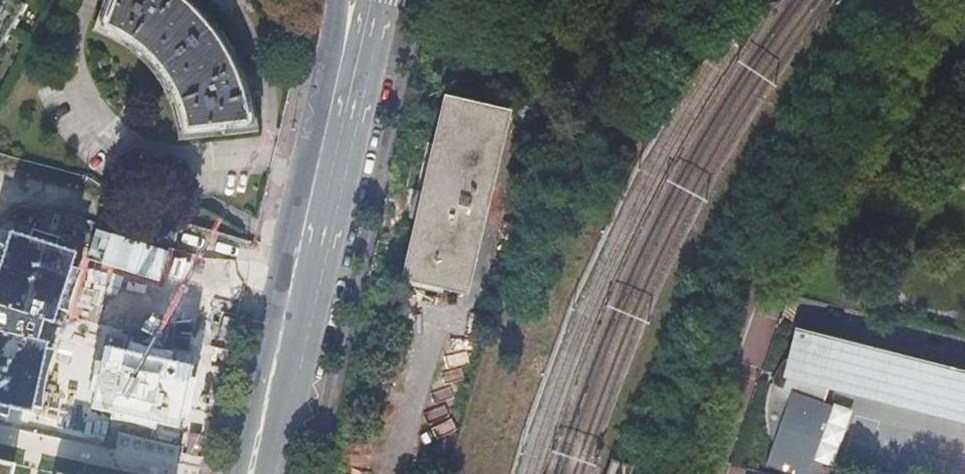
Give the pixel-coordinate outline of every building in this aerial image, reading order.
[(27,0),(0,0),(0,46),(27,0)] [(97,29),(116,38),(124,43),(140,55),(146,61),(157,74),(161,80),(172,99),(178,117),(182,138),(250,131),(250,121),(247,105),(244,97),(242,89),(235,71),(231,61),(216,37),(209,27),(200,17),(192,10),(182,0),(108,0),(97,29)] [(0,264),(0,305),(44,319),(54,322),(76,252),(11,231),(0,264)] [(37,340),(44,319),(0,305),(0,332),(37,340)] [(798,331),(793,352),(787,376),(790,376),(787,389),(774,386),(773,386),(768,393),(764,401),(762,409),(761,418),(762,427),(765,435),(771,437),(764,466),(795,473),(806,473),(825,402),(816,400),(820,384),(963,420),(964,421),(964,373),(798,331)] [(32,413),(48,342),(37,340),(0,332),(0,406),(32,413)] [(102,344),(90,406),(177,429),(192,366),(102,344)] [(774,386),(787,389),(790,376),(787,376),(793,352),(781,371),(774,386)] [(14,463),(0,460),(0,473),(12,473),(14,463)] [(608,473),(628,473),(630,469),(611,462),(608,473)]
